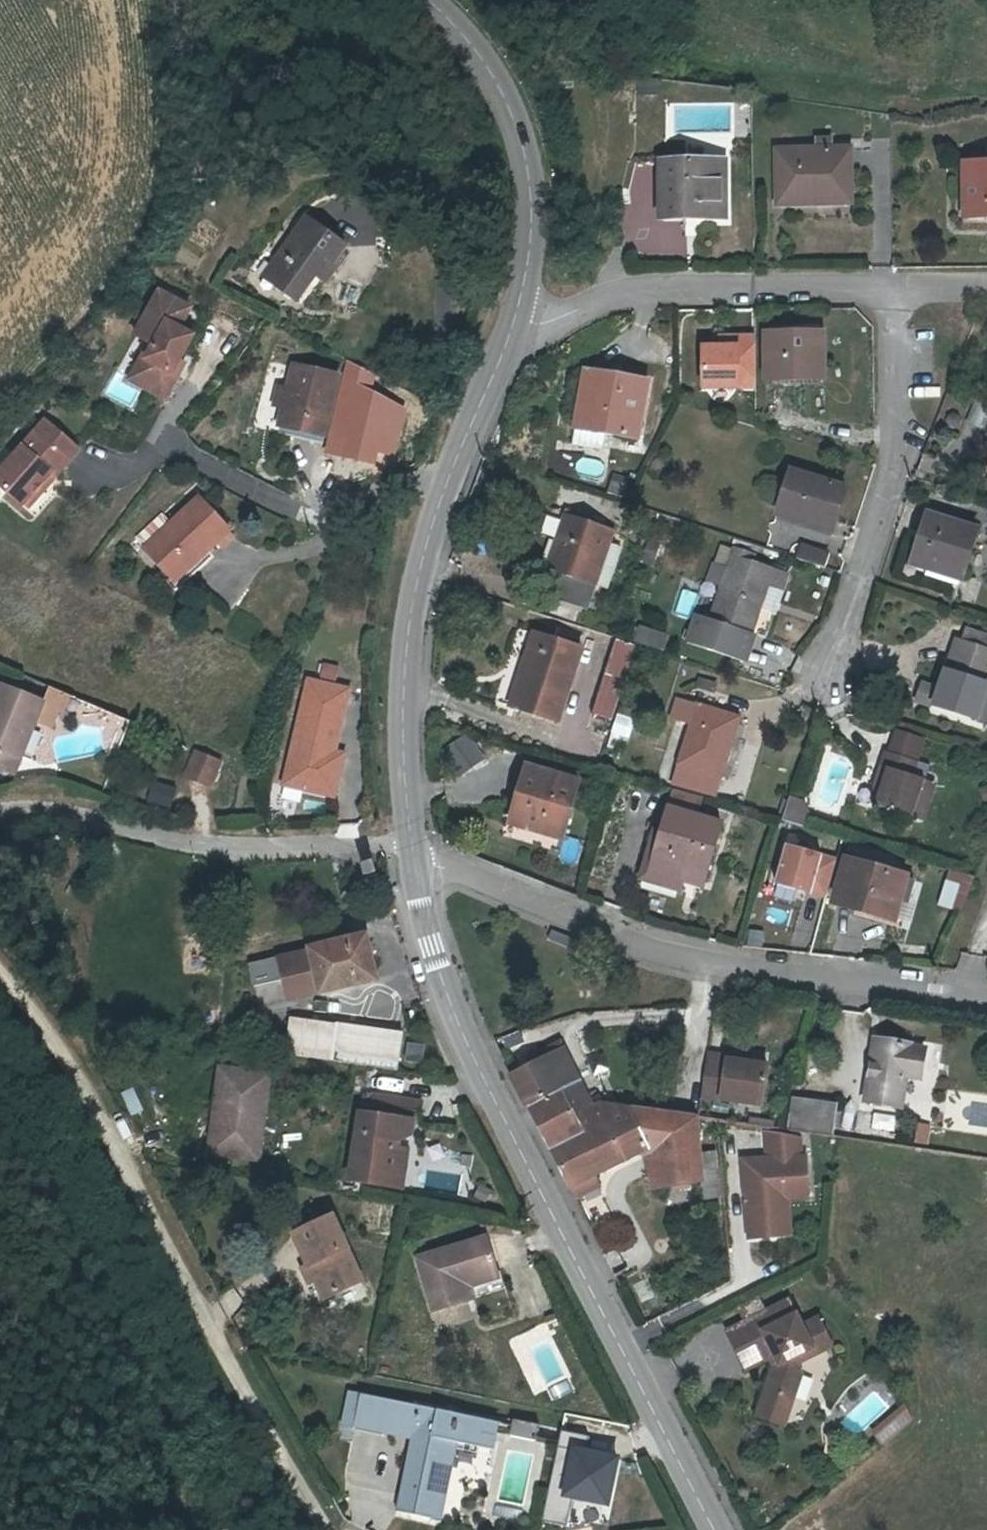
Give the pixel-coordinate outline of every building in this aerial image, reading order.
[(854,154),(779,152),(776,204),(852,208),(854,154)] [(959,160),(956,216),(986,217),(986,163),(959,160)] [(722,165),(661,162),(660,221),(718,224),(722,165)] [(293,265),(276,288),(301,307),(320,282),(329,288),(334,291),(344,277),(339,271),(353,252),(311,221),(283,257),(293,265)] [(265,280),(276,288),(293,265),(283,257),(265,280)] [(171,386),(183,364),(207,320),(163,295),(138,338),(153,346),(157,348),(138,381),(155,391),(171,386)] [(739,328),(722,327),(721,337),(739,338),(739,328)] [(755,380),(758,329),(739,328),(739,338),(721,337),(705,336),(703,376),(755,380)] [(822,338),(768,334),(765,375),(820,380),(822,338)] [(157,348),(153,346),(132,383),(167,403),(188,366),(183,364),(171,386),(155,391),(138,381),(157,348)] [(643,380),(585,367),(573,421),(632,433),(643,380)] [(341,382),(296,370),(280,431),(326,444),(341,382)] [(57,482),(81,455),(46,424),(0,477),(0,493),(22,513),(24,511),(52,478),(57,482)] [(847,489),(792,468),(777,509),(831,530),(847,489)] [(52,478),(24,511),(28,514),(57,482),(52,478)] [(234,536),(202,499),(145,546),(171,579),(216,543),(220,547),(234,536)] [(555,507),(546,529),(558,533),(567,511),(555,507)] [(558,533),(546,529),(532,562),(551,569),(542,590),(579,604),(589,583),(609,591),(626,549),(614,543),(619,532),(567,511),(558,533)] [(916,514),(900,553),(917,561),(915,571),(944,585),(964,534),(916,514)] [(791,555),(821,565),(826,549),(796,539),(791,555)] [(742,575),(747,562),(732,557),(728,571),(742,575)] [(742,575),(728,571),(707,641),(746,653),(768,583),(781,586),(785,574),(747,562),(742,575)] [(517,619),(513,631),(537,640),(542,628),(517,619)] [(663,648),(667,631),(636,624),(632,641),(663,648)] [(537,640),(513,631),(489,691),(537,709),(565,637),(542,628),(537,640)] [(951,645),(945,644),(926,709),(970,724),(986,668),(986,642),(955,631),(951,645)] [(613,636),(588,710),(609,717),(634,643),(613,636)] [(319,661),(317,675),(336,678),(338,664),(319,661)] [(326,796),(339,755),(352,713),(348,712),(354,693),(318,681),(286,784),(326,796)] [(60,701),(41,692),(33,714),(28,725),(43,731),(50,715),(54,716),(60,701)] [(660,715),(682,723),(665,775),(705,789),(728,717),(667,696),(660,715)] [(0,700),(0,779),(5,781),(28,725),(33,714),(0,700)] [(623,742),(629,717),(614,713),(608,739),(623,742)] [(459,772),(483,760),(468,731),(444,744),(459,772)] [(884,752),(913,761),(918,741),(890,733),(884,752)] [(913,761),(884,752),(880,751),(867,785),(880,793),(875,807),(907,819),(919,783),(907,778),(913,761)] [(339,755),(326,796),(335,799),(348,758),(339,755)] [(230,774),(207,764),(197,787),(220,797),(230,774)] [(573,784),(522,764),(506,815),(556,833),(573,784)] [(144,800),(168,806),(174,784),(150,778),(144,800)] [(777,799),(770,821),(795,829),(799,816),(789,802),(777,799)] [(673,887),(676,878),(696,884),(713,828),(661,811),(654,832),(648,830),(634,875),(673,887)] [(794,898),(796,891),(825,898),(836,854),(782,841),(769,893),(794,898)] [(366,868),(364,856),(352,858),(354,869),(366,868)] [(900,885),(841,867),(827,906),(887,924),(900,885)] [(970,882),(945,874),(940,891),(963,899),(970,882)] [(310,971),(316,995),(376,979),(363,932),(248,962),(254,986),(280,979),(310,971)] [(927,946),(899,940),(897,955),(924,959),(927,946)] [(298,999),(316,995),(310,971),(280,979),(286,1002),(298,999)] [(280,979),(254,986),(261,1015),(300,1006),(298,999),(286,1002),(280,979)] [(285,1018),(281,1054),(328,1060),(333,1023),(285,1018)] [(344,1064),(397,1071),(402,1031),(335,1023),(330,1063),(344,1064)] [(554,1026),(550,1026),(517,1041),(523,1051),(505,1060),(544,1138),(583,1117),(581,1110),(594,1106),(554,1026)] [(419,1062),(423,1044),(406,1039),(401,1057),(419,1062)] [(912,1043),(877,1040),(869,1100),(904,1104),(909,1074),(924,1075),(927,1048),(912,1045),(912,1043)] [(710,1056),(709,1065),(705,1096),(765,1106),(772,1066),(710,1056)] [(264,1074),(217,1071),(213,1152),(259,1155),(264,1074)] [(340,1187),(381,1193),(386,1155),(387,1147),(399,1137),(400,1126),(406,1127),(408,1106),(363,1100),(360,1118),(350,1117),(340,1187)] [(800,1102),(796,1130),(802,1131),(835,1135),(840,1109),(800,1102)] [(702,1120),(594,1106),(581,1110),(583,1117),(544,1138),(573,1195),(599,1181),(595,1171),(650,1151),(659,1187),(706,1181),(704,1152),(702,1120)] [(751,1125),(776,1128),(776,1122),(752,1118),(751,1125)] [(932,1125),(922,1125),(921,1140),(931,1141),(932,1125)] [(805,1143),(772,1135),(774,1162),(749,1163),(753,1241),(781,1240),(779,1203),(791,1202),(813,1201),(811,1161),(806,1161),(805,1143)] [(719,1151),(704,1152),(706,1181),(707,1199),(721,1198),(718,1166),(720,1166),(719,1151)] [(386,1155),(381,1193),(394,1195),(399,1156),(386,1155)] [(793,1239),(791,1202),(779,1203),(781,1240),(793,1239)] [(504,1225),(481,1221),(486,1237),(511,1241),(504,1225)] [(307,1273),(314,1290),(322,1307),(362,1289),(334,1226),(294,1244),(307,1273)] [(465,1290),(500,1278),(489,1244),(419,1267),(437,1320),(471,1309),(465,1290)] [(307,1294),(314,1290),(307,1273),(299,1276),(307,1294)] [(503,1287),(500,1278),(465,1290),(471,1309),(479,1306),(476,1295),(503,1287)] [(729,1312),(738,1330),(756,1322),(748,1303),(729,1312)] [(738,1330),(718,1339),(736,1377),(766,1362),(771,1373),(767,1375),(746,1432),(773,1442),(794,1382),(790,1373),(825,1356),(811,1327),(794,1336),(782,1310),(756,1322),(738,1330)] [(483,1415),(348,1387),(341,1423),(367,1429),(369,1422),(410,1430),(401,1468),(393,1467),(385,1507),(421,1513),(437,1436),(477,1445),(483,1415)] [(904,1406),(868,1424),(877,1442),(913,1424),(904,1406)] [(545,1450),(547,1437),(519,1432),(516,1445),(545,1450)] [(560,1500),(612,1500),(613,1438),(561,1437),(560,1500)]
